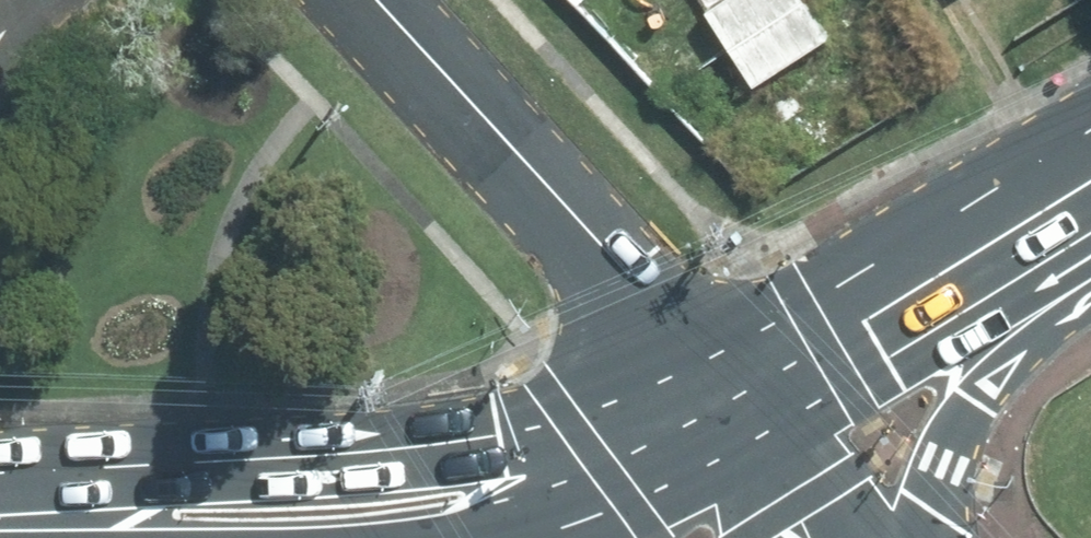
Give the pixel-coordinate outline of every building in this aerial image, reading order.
[(611,14),(657,88),(738,37),(764,78),(837,33),(816,0),(634,0),(611,14)]
